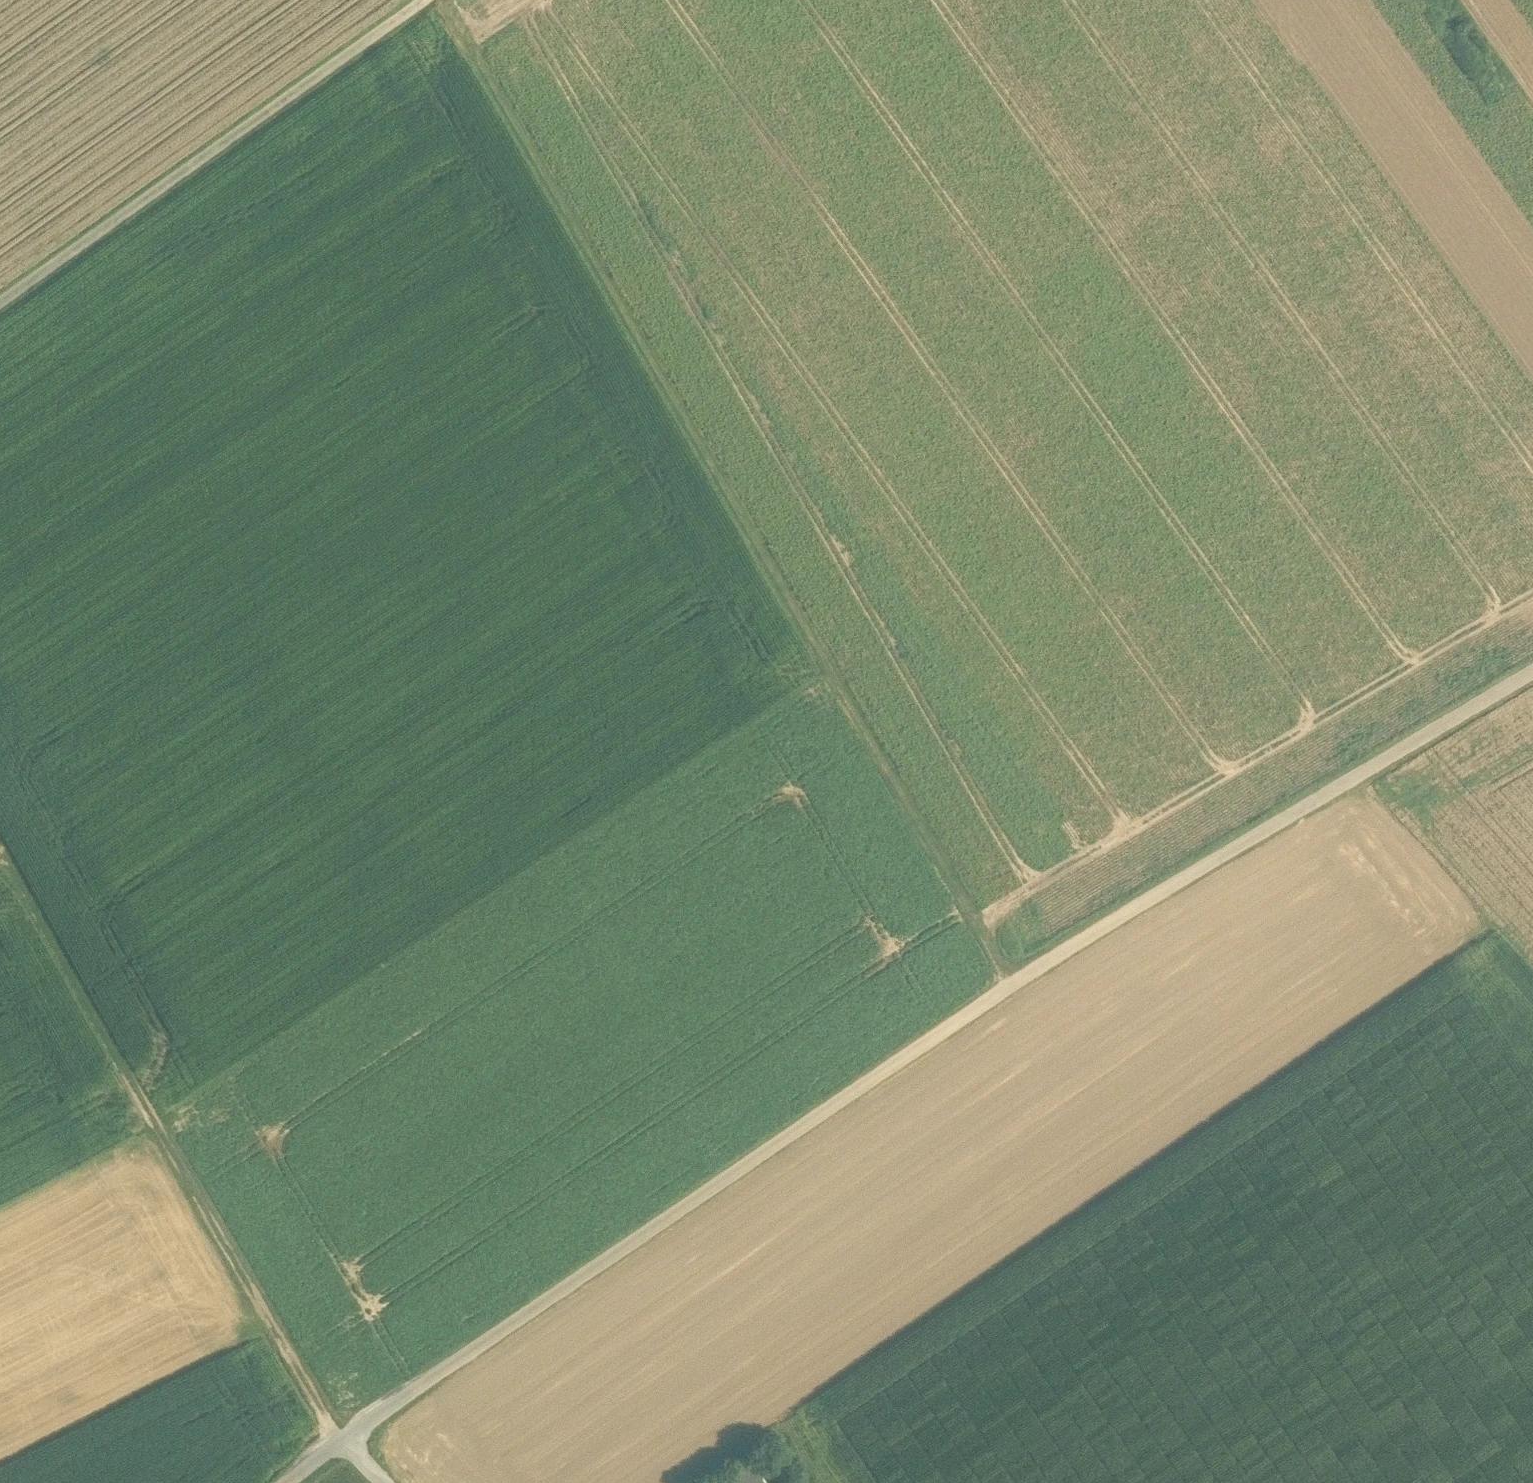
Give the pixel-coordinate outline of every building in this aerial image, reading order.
[(724,1482),(769,1482),(756,1462),(724,1482)]
